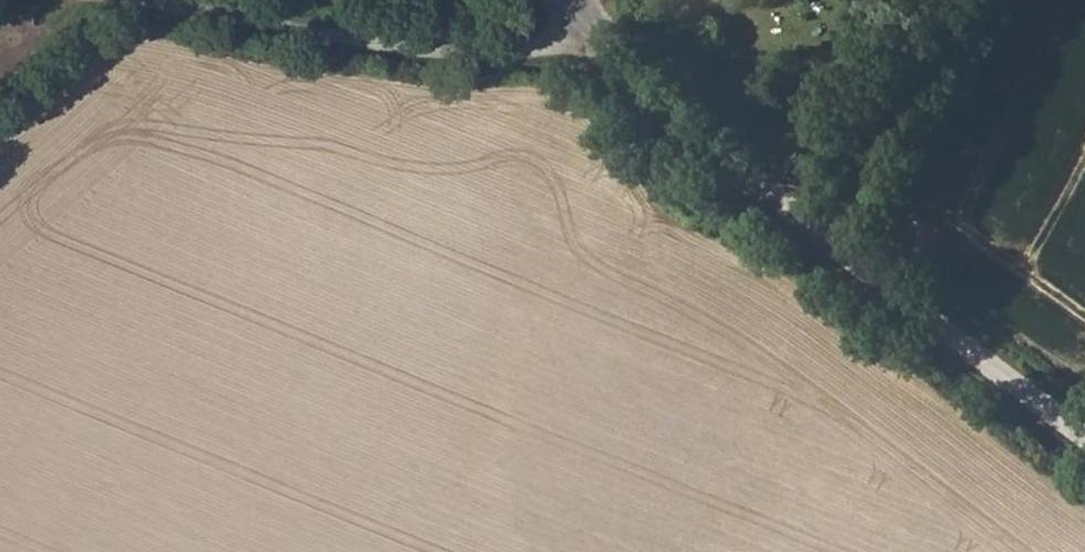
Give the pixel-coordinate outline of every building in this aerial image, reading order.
[(839,170),(847,162),(838,154),(831,161),(839,170)]
